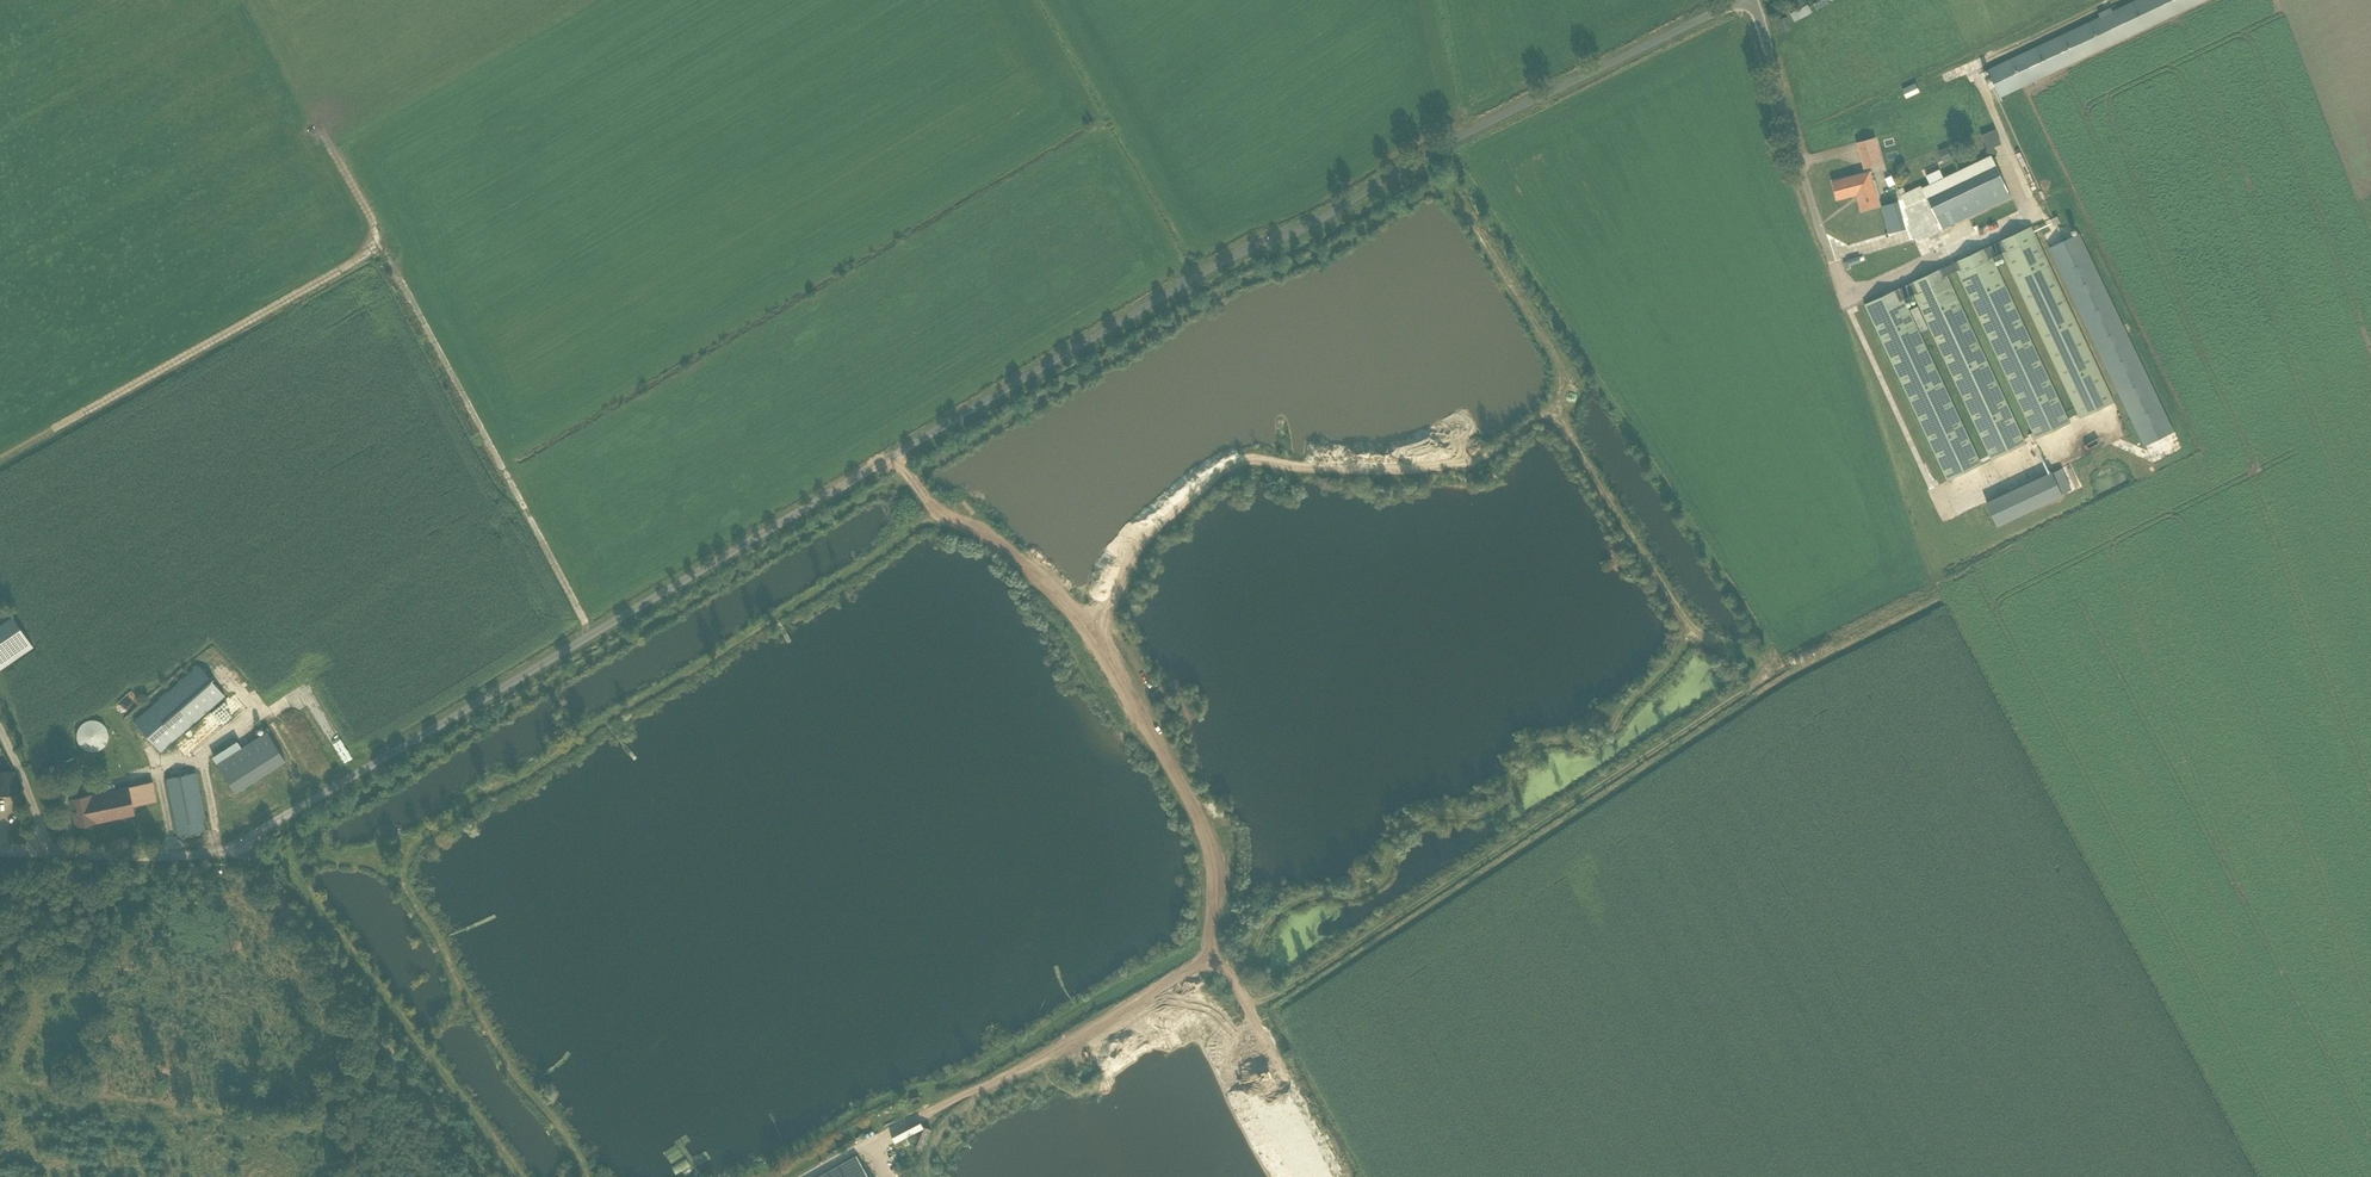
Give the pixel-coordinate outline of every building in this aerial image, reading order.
[(1987,69),(1992,81),(1999,96),(2022,86),(2033,81),(2046,75),(2205,0),(2135,0),(2112,11),(2111,7),(2098,13),(2099,16),(1987,69)] [(1794,21),(1812,13),(1809,5),(1790,12),(1794,21)] [(1791,28),(1788,16),(1779,19),(1782,30),(1791,28)] [(1903,97),(1917,91),(1912,82),(1899,89),(1903,97)] [(1985,148),(1999,142),(1994,128),(1980,133),(1985,148)] [(1865,167),(1882,162),(1876,137),(1858,142),(1865,167)] [(1947,151),(1938,155),(1941,161),(1950,157),(1947,151)] [(1967,192),(2001,175),(1992,155),(1957,172),(1967,192)] [(1879,206),(1876,194),(1874,188),(1872,189),(1868,172),(1833,181),(1838,199),(1857,194),(1862,210),(1879,206)] [(1923,189),(1932,209),(1967,192),(1957,172),(1923,189)] [(2001,175),(1967,192),(1932,209),(1942,228),(2010,196),(2001,175)] [(1899,201),(1881,206),(1889,234),(1907,228),(1899,201)] [(1865,304),(1948,480),(1982,464),(1904,298),(1913,294),(1991,459),(2026,443),(1947,274),(1956,270),(2036,438),(2070,422),(1993,257),(2002,252),(2080,418),(2114,402),(2031,226),(1865,304)] [(2144,445),(2175,431),(2079,233),(2049,247),(2144,445)] [(2051,471),(1986,502),(1997,525),(2062,495),(2062,494),(2071,490),(2062,469),(2052,473),(2051,471)] [(34,646),(14,616),(0,625),(0,669),(34,646)] [(199,665),(134,721),(160,751),(225,695),(199,665)] [(81,705),(86,716),(99,710),(94,699),(81,705)] [(106,729),(105,724),(103,720),(101,718),(98,717),(96,716),(93,716),(89,717),(86,718),(84,720),(82,724),(81,729),(82,733),(83,735),(84,737),(88,740),(93,741),(95,741),(98,740),(102,738),(104,736),(105,734),(106,731),(106,729)] [(205,722),(191,735),(189,732),(178,742),(189,756),(215,734),(205,722)] [(285,760),(279,750),(267,732),(217,764),(235,792),(285,760)] [(61,779),(54,765),(46,769),(52,783),(61,779)] [(83,778),(78,765),(66,770),(68,775),(62,778),(65,786),(83,778)] [(0,796),(16,794),(14,771),(0,772),(0,791),(0,796)] [(167,778),(176,824),(178,836),(205,830),(203,821),(206,820),(196,772),(167,778)] [(70,800),(74,815),(76,826),(135,814),(133,806),(157,801),(154,789),(152,782),(70,800)] [(1231,1090),(1253,1077),(1249,1070),(1226,1082),(1231,1090)] [(856,1155),(817,1176),(869,1176),(856,1155)]
